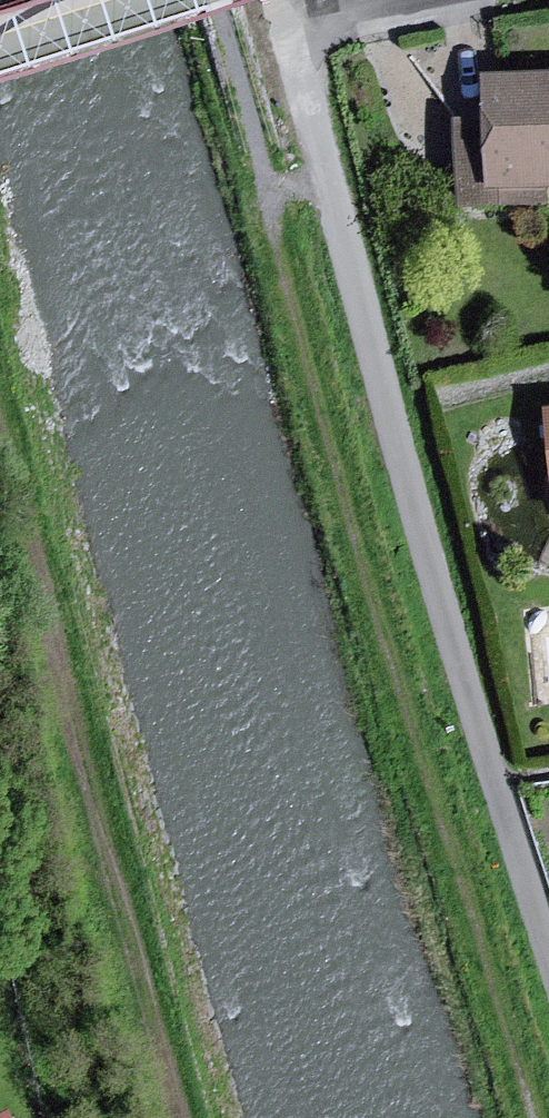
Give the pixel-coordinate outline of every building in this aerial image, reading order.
[(494,88),(494,109),(456,110),(458,217),(548,214),(548,87),(494,88)]
